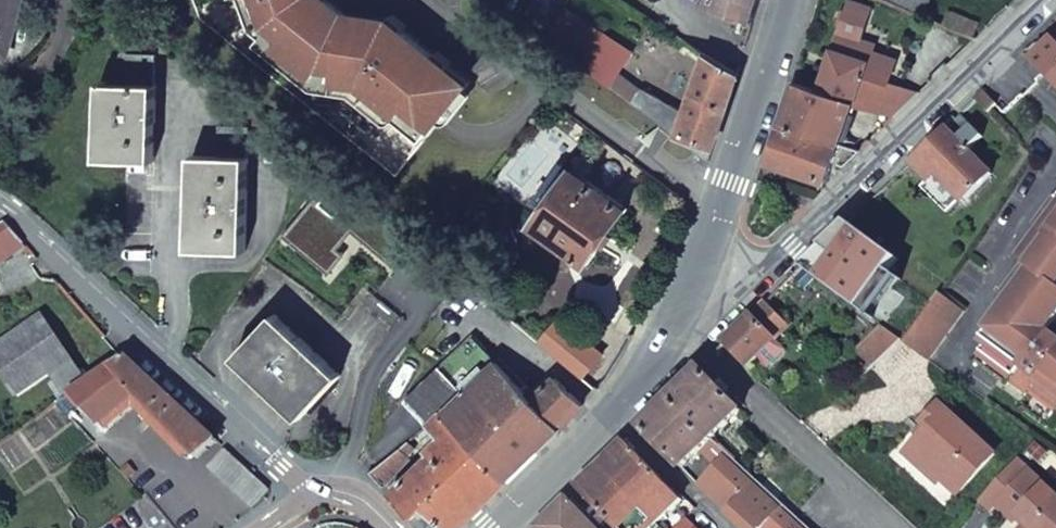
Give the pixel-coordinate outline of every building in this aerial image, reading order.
[(9,54),(23,0),(0,0),(0,52),(9,54)] [(395,175),(422,140),(468,82),(427,49),(420,58),(410,50),(417,41),(388,18),(383,25),(379,21),(345,15),(326,0),(321,0),(313,9),(303,0),(191,0),(198,18),(395,175)] [(313,9),(321,0),(303,0),(313,9)] [(753,22),(759,0),(713,0),(710,10),(753,22)] [(923,14),(929,0),(889,0),(923,14)] [(851,148),(845,147),(847,141),(840,138),(852,104),(862,75),(886,84),(894,61),(869,51),(857,47),(854,38),(864,8),(848,2),(837,32),(816,90),(792,81),(765,163),(825,183),(832,163),(842,167),(846,162),(851,148)] [(558,5),(539,33),(571,57),(591,27),(558,5)] [(942,23),(971,35),(978,22),(948,9),(942,23)] [(591,27),(571,57),(675,136),(708,161),(737,75),(706,55),(685,115),(643,88),(641,91),(617,75),(631,53),(591,27)] [(857,47),(869,51),(872,44),(854,38),(857,47)] [(1031,60),(1055,85),(1055,42),(1053,38),(1031,60)] [(427,49),(417,41),(410,50),(420,58),(427,49)] [(98,160),(153,162),(155,84),(153,84),(154,55),(124,55),(123,83),(100,82),(98,160)] [(879,112),(890,85),(886,84),(862,75),(852,104),(879,112)] [(893,117),(916,94),(890,85),(879,112),(893,117)] [(984,93),(976,101),(989,115),(997,107),(984,93)] [(979,139),(961,119),(949,129),(968,149),(979,139)] [(192,155),(190,251),(245,251),(249,157),(246,155),(247,127),(220,126),(218,156),(192,155)] [(992,173),(976,156),(968,149),(949,129),(912,165),(930,181),(937,174),(963,200),(992,173)] [(591,263),(629,210),(562,161),(533,201),(543,208),(532,223),(591,263)] [(1019,259),(1055,286),(1055,207),(1019,259)] [(24,244),(5,223),(0,226),(0,261),(24,244)] [(1053,340),(1046,334),(1051,326),(1055,320),(1055,297),(1028,276),(1010,299),(1016,304),(974,360),(1009,384),(1012,381),(1027,392),(1035,381),(1055,396),(1055,337),(1053,340)] [(915,350),(929,360),(964,311),(937,293),(904,339),(916,349),(915,350)] [(724,344),(746,369),(791,324),(768,303),(724,344)] [(341,375),(275,313),(235,357),(299,418),(341,375)] [(53,374),(74,360),(42,314),(0,343),(0,367),(4,373),(20,396),(53,374)] [(603,352),(561,316),(549,330),(539,342),(583,377),(603,352)] [(860,350),(876,365),(904,339),(881,325),(860,350)] [(1055,337),(1055,330),(1051,326),(1046,334),(1053,340),(1055,337)] [(508,480),(584,405),(557,377),(534,398),(473,336),(406,398),(428,424),(442,412),(508,480)] [(88,381),(73,392),(110,430),(136,409),(185,458),(192,453),(197,458),(217,439),(126,354),(124,355),(88,381)] [(53,374),(68,395),(73,392),(88,381),(74,360),(53,374)] [(731,398),(700,367),(666,400),(707,442),(711,439),(716,443),(720,439),(716,435),(741,409),(731,398)] [(20,396),(4,373),(0,376),(0,382),(13,401),(20,396)] [(707,442),(666,400),(639,425),(682,467),(707,442)] [(941,408),(925,424),(932,432),(921,443),(907,459),(938,486),(942,482),(958,496),(995,456),(941,408)] [(429,454),(480,504),(482,506),(508,480),(442,412),(428,424),(440,438),(426,451),(429,454)] [(932,432),(925,424),(914,436),(921,443),(932,432)] [(712,447),(716,443),(711,439),(707,442),(712,447)] [(367,471),(381,485),(409,459),(406,455),(414,447),(408,441),(367,471)] [(579,486),(619,527),(653,527),(682,500),(625,441),(579,486)] [(270,488),(227,449),(208,468),(251,507),(270,488)] [(480,504),(429,454),(426,458),(389,493),(413,516),(425,504),(449,527),(456,527),(480,504)] [(1018,458),(980,500),(994,513),(1000,507),(1000,508),(1015,521),(1021,513),(1022,514),(1023,516),(1030,522),(1025,527),(1055,527),(1055,493),(1018,458)] [(153,489),(126,459),(111,471),(135,502),(149,492),(153,489)] [(784,505),(749,473),(722,507),(744,527),(764,527),(784,505)] [(567,498),(536,527),(595,527),(567,498)] [(764,527),(809,527),(784,505),(764,527)] [(685,519),(677,527),(695,527),(685,519)]
